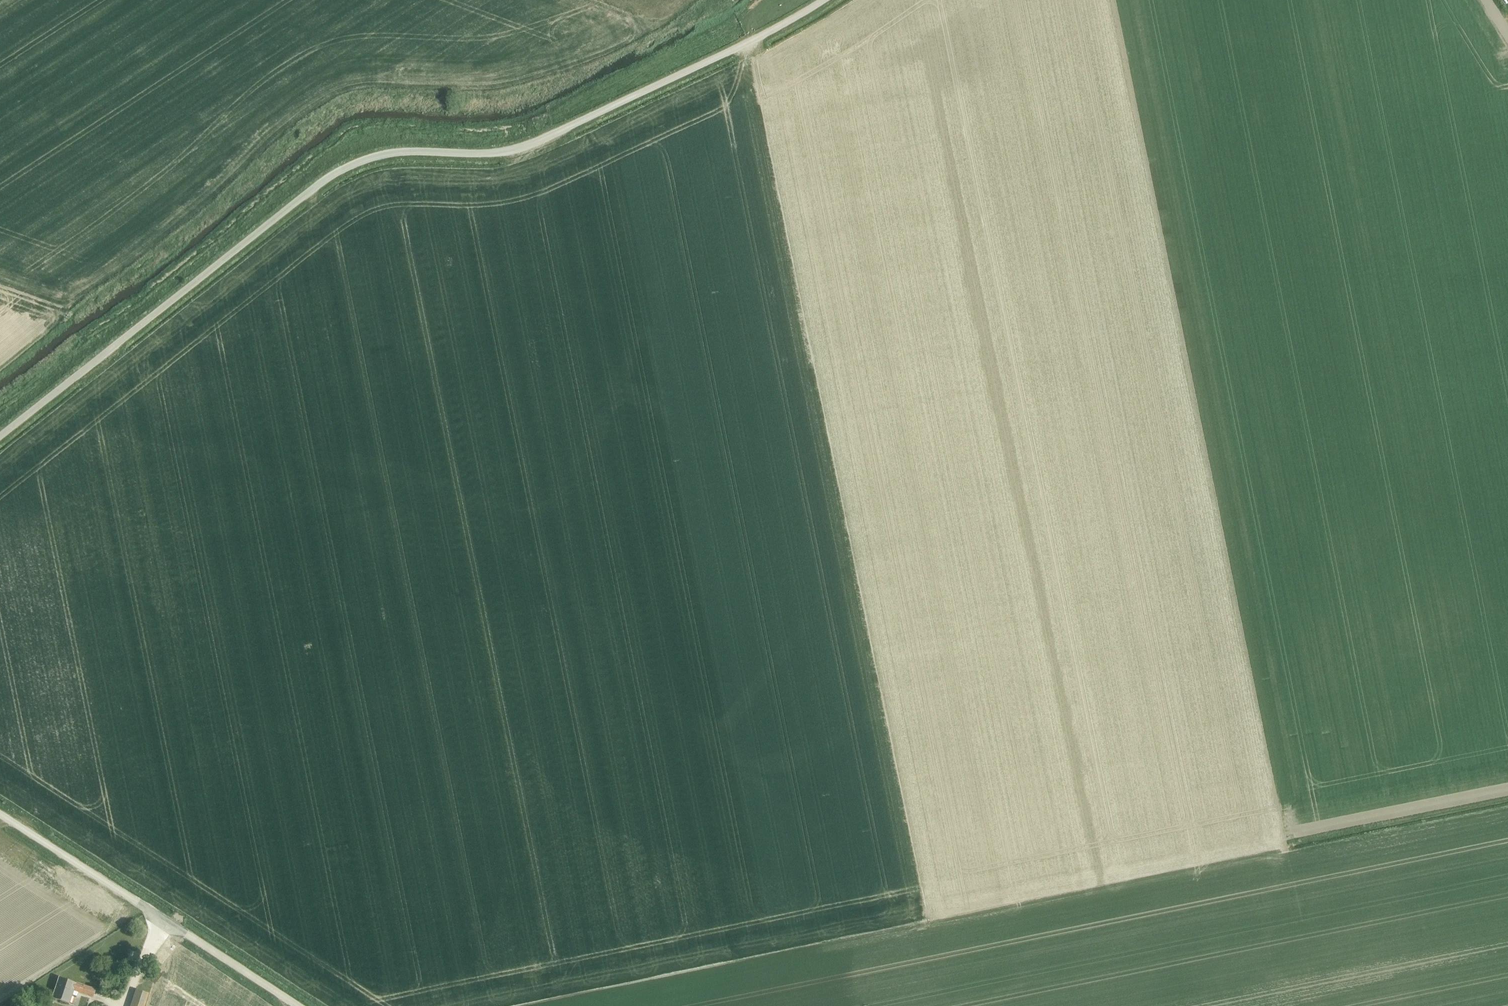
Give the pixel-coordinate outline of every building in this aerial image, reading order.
[(95,990),(59,978),(52,998),(69,1004),(72,995),(76,997),(78,992),(93,997),(95,990)] [(147,994),(137,990),(131,1005),(134,1005),(144,1005),(147,994)]
